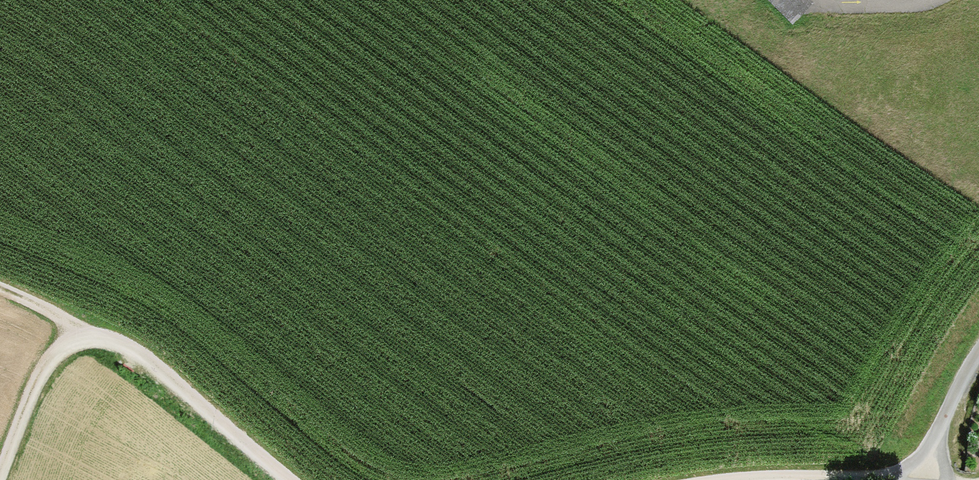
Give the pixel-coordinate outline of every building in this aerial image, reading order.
[(808,0),(762,0),(787,24),(809,1),(808,0)]
